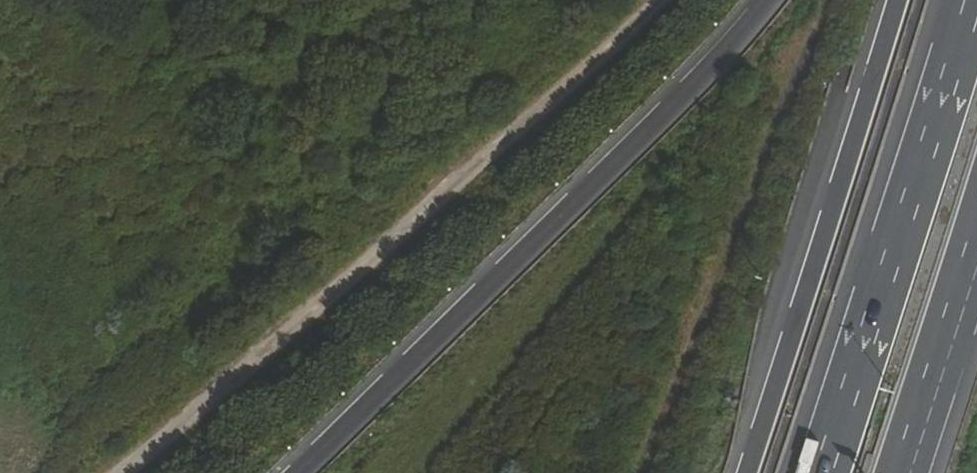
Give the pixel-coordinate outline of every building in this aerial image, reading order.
[(972,275),(965,297),(976,301),(976,276),(972,275)]
